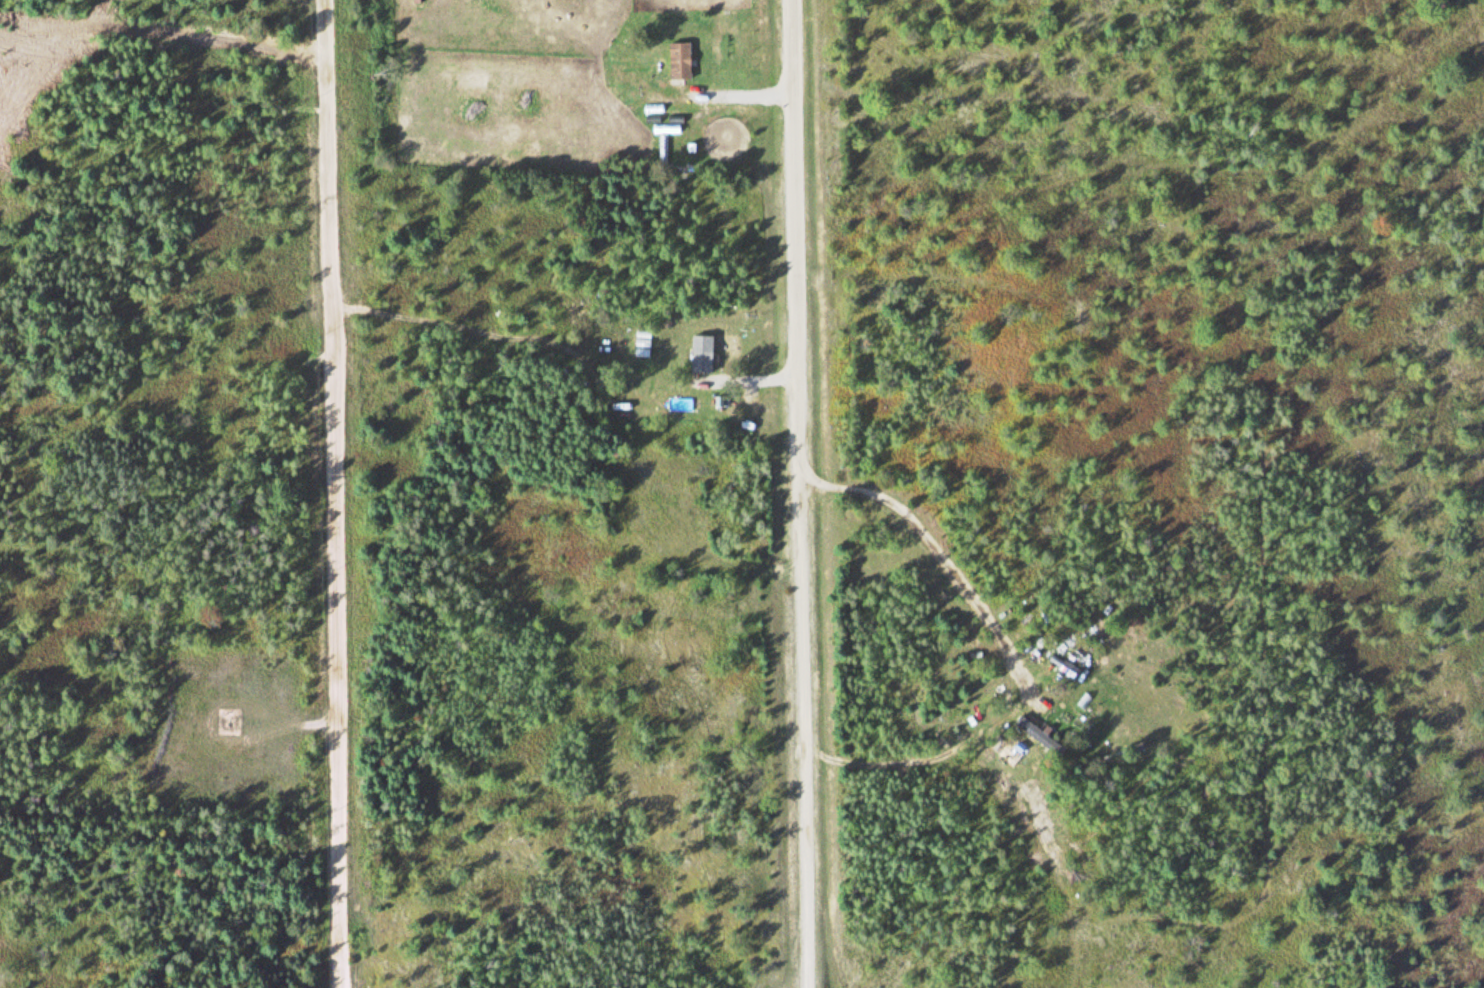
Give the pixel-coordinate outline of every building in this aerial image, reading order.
[(668,80),(690,80),(690,42),(668,42),(668,80)] [(689,372),(711,372),(711,336),(689,336),(689,372)] [(1058,669),(1075,677),(1079,668),(1062,660),(1058,669)] [(1062,749),(1020,714),(1013,722),(1054,758),(1062,749)]
